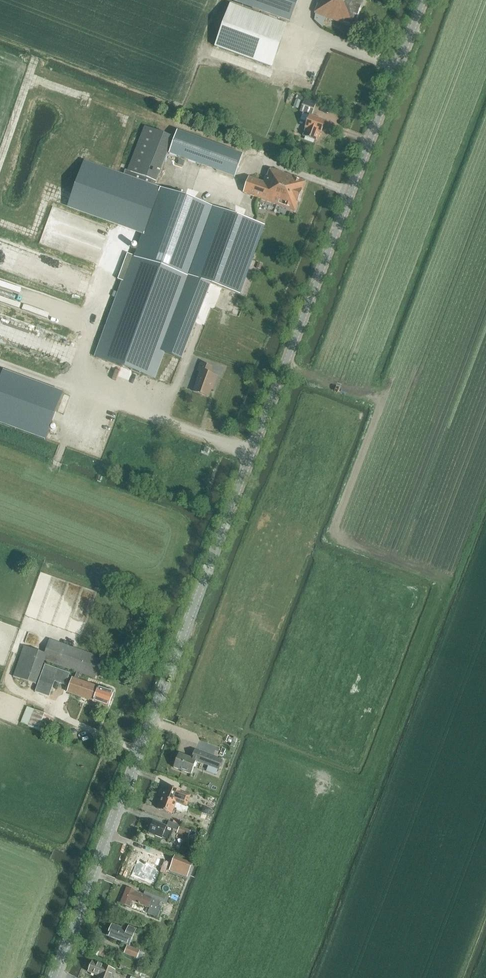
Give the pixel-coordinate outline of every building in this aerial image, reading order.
[(290,23),(299,0),(227,0),(290,23)] [(365,0),(319,0),(317,5),(319,5),(315,14),(354,28),(365,0)] [(287,24),(230,3),(214,46),(271,67),(287,24)] [(84,93),(82,101),(90,103),(92,96),(84,93)] [(305,98),(300,111),(312,116),(316,102),(305,98)] [(307,123),(305,128),(306,128),(304,136),(317,141),(320,133),(321,134),(325,122),(311,116),(311,117),(303,114),(301,120),(307,123)] [(182,359),(209,284),(239,294),(263,225),(162,189),(154,186),(173,138),(144,127),(127,171),(124,170),(122,176),(85,162),(69,208),(144,235),(136,258),(128,255),(119,281),(125,283),(98,359),(154,379),(163,353),(182,359)] [(177,131),(169,154),(235,177),(243,154),(177,131)] [(295,211),(306,182),(271,169),(269,176),(267,176),(265,182),(249,177),(244,193),(295,211)] [(257,255),(256,262),(264,264),(266,257),(257,255)] [(199,373),(193,392),(209,397),(212,385),(214,385),(217,377),(210,375),(212,368),(199,364),(197,372),(199,373)] [(3,371),(0,379),(0,424),(46,440),(63,393),(3,371)] [(59,448),(56,458),(63,460),(66,450),(59,448)] [(114,692),(99,687),(78,680),(80,673),(95,678),(102,658),(50,640),(45,654),(24,647),(13,677),(37,685),(45,660),(77,672),(75,678),(73,677),(67,692),(109,707),(114,692)] [(28,707),(23,720),(22,722),(29,725),(29,726),(49,734),(55,717),(28,707)] [(202,759),(200,762),(219,769),(220,767),(223,768),(225,762),(195,751),(192,759),(179,754),(174,768),(191,774),(197,761),(198,761),(199,758),(202,759)] [(165,792),(163,798),(187,807),(191,795),(167,786),(167,787),(166,787),(165,787),(163,790),(164,792),(165,792)] [(187,807),(163,798),(158,809),(172,815),(175,807),(177,808),(176,810),(182,812),(183,811),(187,812),(189,807),(187,807)] [(203,812),(202,812),(200,819),(206,821),(207,820),(208,815),(209,814),(208,814),(203,812)] [(169,840),(173,830),(153,822),(152,824),(151,825),(149,828),(150,830),(149,832),(156,835),(156,836),(162,838),(163,837),(169,840)] [(188,837),(191,831),(180,827),(178,833),(188,837)] [(122,836),(132,840),(134,834),(124,830),(122,836)] [(192,862),(174,856),(170,865),(188,872),(192,862)] [(136,861),(131,876),(153,884),(159,870),(152,867),(153,865),(144,862),(143,863),(136,861)] [(164,903),(166,897),(146,889),(144,895),(136,892),(127,888),(121,903),(130,907),(132,901),(150,908),(148,914),(158,918),(162,907),(160,906),(161,902),(164,903)] [(112,925),(108,936),(130,944),(136,930),(129,927),(127,930),(112,925)] [(137,959),(140,951),(127,946),(124,954),(137,959)] [(98,976),(97,977),(113,977),(115,971),(106,967),(107,967),(93,962),(89,972),(98,976)] [(133,977),(137,977),(147,977),(148,974),(135,970),(133,977)]
